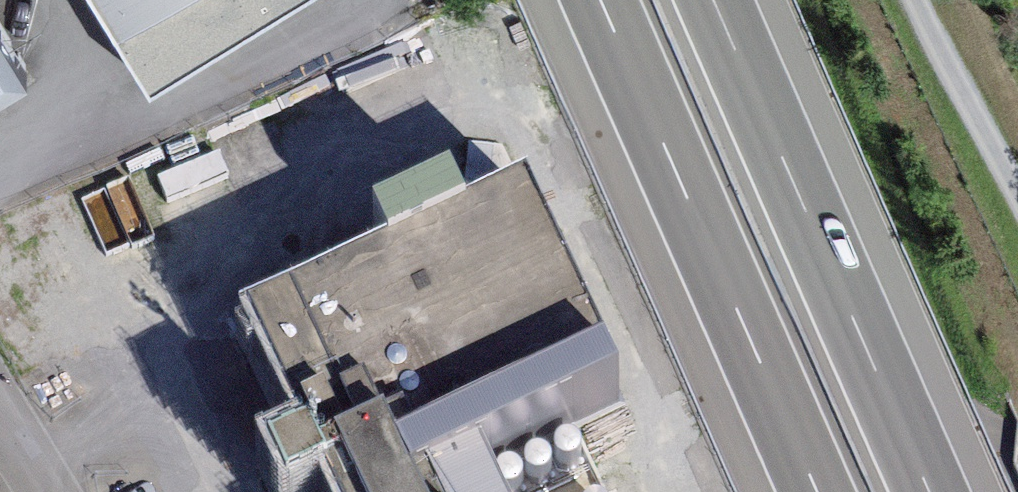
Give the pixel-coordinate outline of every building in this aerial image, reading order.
[(167,72),(283,0),(122,0),(167,72)] [(0,1),(0,99),(43,73),(0,1)] [(544,187),(336,288),(435,491),(453,491),(498,471),(647,399),(544,187)] [(259,324),(318,446),(279,465),(293,491),(330,491),(342,486),(345,491),(435,491),(336,288),(259,324)] [(259,324),(183,361),(242,482),(279,465),(318,446),(259,324)] [(647,399),(498,471),(508,491),(692,491),(647,399)]
